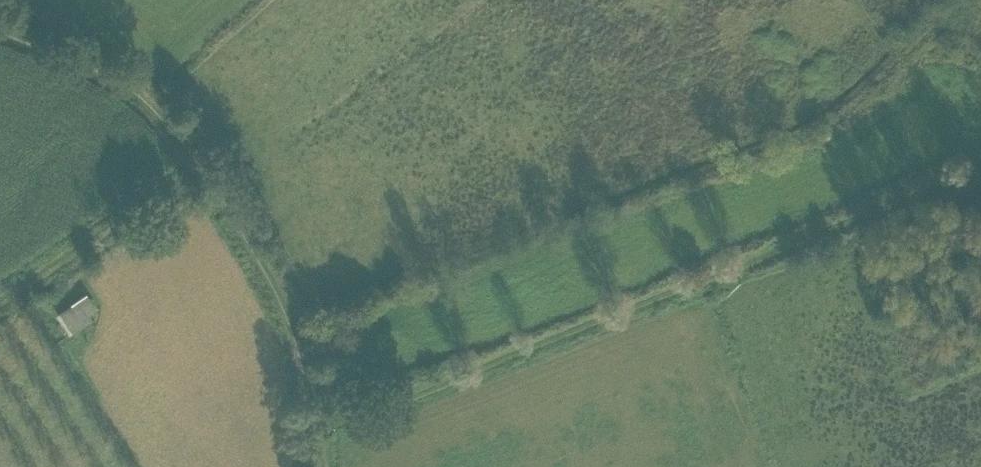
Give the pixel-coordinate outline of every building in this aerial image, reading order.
[(87,294),(56,315),(71,336),(93,320),(89,314),(98,308),(87,294)]
